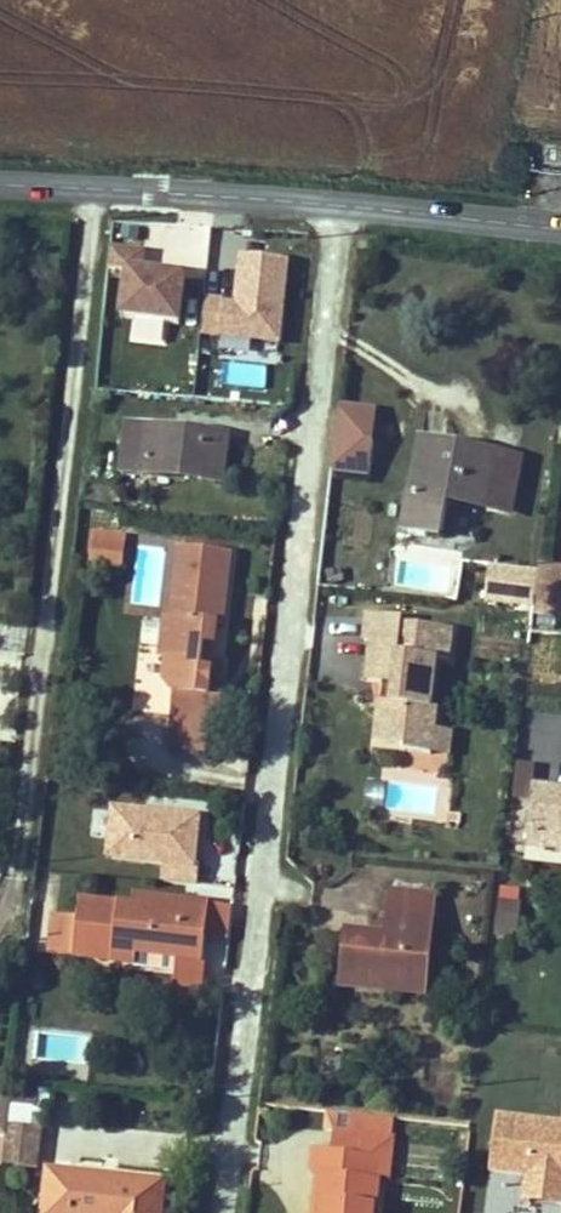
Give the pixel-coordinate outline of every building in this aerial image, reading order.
[(201,335),(283,340),(288,254),(237,251),(234,297),(203,295),(201,335)] [(394,440),(395,421),(358,417),(355,436),(394,440)] [(220,479),(225,438),(205,435),(204,443),(169,438),(171,431),(150,429),(149,434),(125,431),(121,471),(145,474),(145,470),(220,479)] [(117,443),(119,432),(103,430),(102,441),(117,443)] [(204,443),(205,435),(171,431),(169,438),(204,443)] [(391,459),(394,440),(355,436),(353,454),(391,459)] [(450,456),(452,449),(423,443),(422,451),(450,456)] [(508,510),(518,461),(452,449),(450,456),(422,451),(407,529),(442,535),(449,500),(508,510)] [(125,546),(126,532),(95,529),(94,542),(125,546)] [(122,566),(125,546),(94,542),(92,562),(122,566)] [(213,662),(217,625),(223,625),(231,552),(179,547),(171,618),(165,617),(160,657),(167,658),(164,680),(174,693),(172,714),(209,718),(221,720),(224,699),(219,698),(221,685),(214,684),(215,675),(222,676),(224,663),(213,662)] [(560,595),(560,572),(539,569),(536,596),(560,599),(560,595)] [(517,604),(519,586),(488,582),(485,600),(517,604)] [(558,617),(560,599),(536,596),(534,614),(558,617)] [(434,730),(437,708),(431,707),(436,658),(445,660),(449,629),(402,624),(403,619),(368,614),(365,641),(372,642),(368,682),(383,684),(394,684),(392,703),(381,702),(377,742),(406,745),(405,751),(432,754),(434,730)] [(450,660),(454,629),(449,629),(445,660),(450,660)] [(221,685),(222,676),(215,675),(214,684),(221,685)] [(392,703),(394,684),(383,684),(381,702),(392,703)] [(205,749),(209,718),(172,714),(168,745),(205,749)] [(450,756),(452,732),(434,730),(432,754),(450,756)] [(534,787),(527,845),(560,849),(560,790),(534,787)] [(186,884),(190,852),(159,848),(156,880),(186,884)] [(433,913),(435,897),(391,893),(389,909),(433,913)] [(209,912),(209,904),(135,896),(134,907),(148,909),(148,905),(209,912)] [(203,961),(209,912),(148,905),(148,909),(134,907),(80,900),(78,920),(74,956),(113,961),(115,951),(136,954),(203,961)] [(516,929),(519,907),(500,904),(497,927),(516,929)] [(426,980),(433,913),(389,909),(387,928),(387,938),(374,936),(347,934),(342,983),(383,988),(384,977),(426,980)] [(74,956),(78,920),(56,918),(52,954),(74,956)] [(387,938),(387,928),(376,927),(374,936),(387,938)] [(135,963),(136,954),(115,951),(113,961),(135,963)] [(140,956),(139,968),(173,970),(174,958),(140,956)] [(425,992),(426,980),(384,977),(383,988),(425,992)] [(11,1097),(0,1096),(0,1136),(5,1137),(7,1126),(11,1097)] [(392,1138),(394,1120),(328,1113),(326,1130),(337,1132),(392,1138)] [(496,1116),(490,1171),(526,1175),(525,1185),(560,1190),(560,1123),(496,1116)] [(40,1130),(7,1126),(5,1137),(1,1162),(35,1167),(40,1130)] [(389,1181),(394,1138),(392,1138),(337,1132),(335,1152),(378,1157),(375,1180),(379,1180),(389,1181)] [(379,1180),(375,1180),(378,1157),(335,1152),(315,1150),(312,1174),(319,1174),(315,1212),(375,1212),(379,1180)] [(163,1183),(49,1172),(45,1212),(160,1212),(163,1183)] [(525,1185),(523,1200),(560,1205),(560,1190),(525,1185)]
